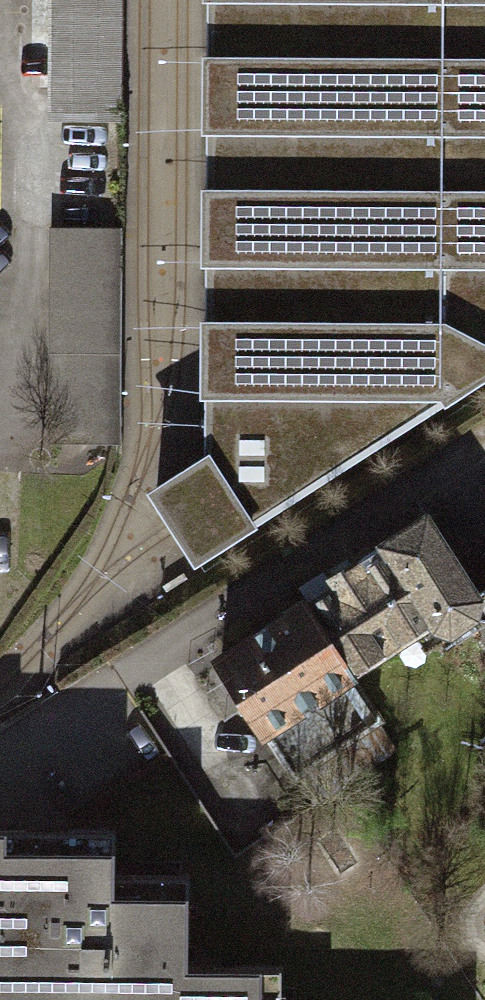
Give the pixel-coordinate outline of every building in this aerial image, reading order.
[(47,86),(112,86),(112,0),(48,0),(47,86)] [(484,375),(484,0),(210,0),(209,56),(205,56),(205,129),(209,129),(208,188),(204,188),(204,262),(207,262),(207,321),(203,321),(202,394),(206,394),(206,458),(158,488),(155,499),(173,527),(194,560),(484,375)] [(111,118),(112,86),(47,86),(47,117),(111,118)] [(46,230),(45,288),(110,289),(111,230),(46,230)] [(109,440),(110,289),(45,288),(44,439),(109,440)] [(467,594),(416,516),(320,578),(325,587),(299,604),(344,673),(407,632),(417,648),(465,617),(480,620),(484,628),(484,582),(467,594)] [(484,569),(484,548),(476,554),(484,569)] [(340,676),(344,673),(299,604),(211,661),(256,730),(340,676)] [(306,803),(388,750),(340,676),(256,730),(285,775),(287,773),(306,803)] [(0,829),(0,999),(271,999),(271,967),(178,966),(178,874),(104,874),(104,830),(0,829)]
